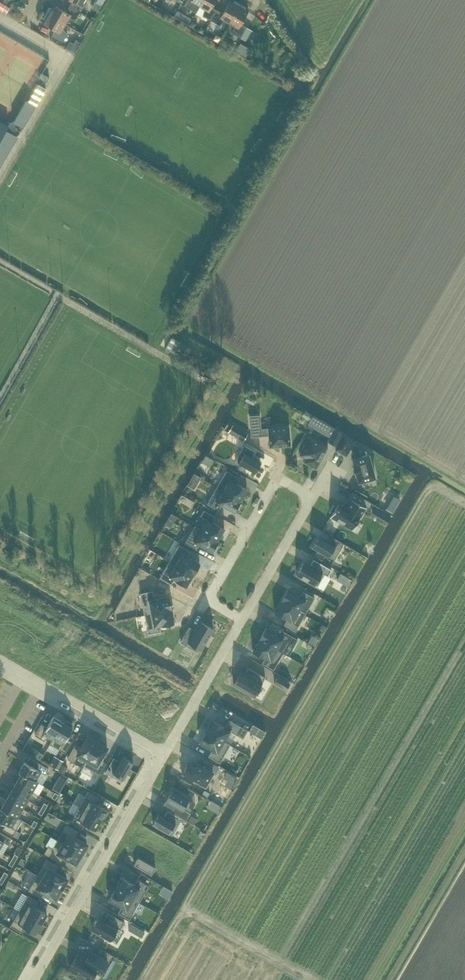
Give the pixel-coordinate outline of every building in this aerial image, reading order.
[(72,0),(69,6),(80,12),(85,4),(84,2),(85,0),(72,0)] [(204,0),(184,0),(182,3),(196,12),(200,7),(204,0)] [(216,0),(204,0),(200,7),(205,10),(203,16),(211,21),(217,10),(212,7),(216,0)] [(95,1),(92,7),(98,11),(101,5),(95,1)] [(235,1),(234,3),(230,1),(223,13),(217,10),(211,21),(219,25),(224,21),(229,24),(240,4),(235,1)] [(69,6),(66,11),(53,4),(51,8),(49,7),(46,12),(49,14),(66,24),(69,19),(75,20),(80,12),(69,6)] [(248,11),(245,9),(246,7),(240,4),(229,24),(234,27),(232,33),(240,38),(247,27),(241,24),(248,11)] [(191,19),(178,11),(174,17),(188,25),(191,19)] [(66,24),(49,14),(46,12),(43,18),(45,19),(43,23),(55,30),(52,35),(63,42),(68,33),(63,28),(66,24)] [(70,41),(66,47),(74,52),(80,42),(77,39),(74,43),(70,41)] [(265,52),(269,44),(263,41),(259,49),(265,52)] [(42,72),(39,77),(45,81),(47,82),(50,77),(42,73),(42,72)] [(297,78),(294,84),(304,89),(307,84),(297,78)] [(9,126),(0,121),(0,167),(18,136),(17,136),(22,127),(23,128),(36,105),(26,99),(13,122),(14,122),(11,127),(9,126)] [(180,341),(171,337),(165,348),(173,352),(180,341)] [(270,428),(268,428),(261,429),(259,415),(250,416),(252,436),(269,434),(270,445),(270,447),(271,446),(289,445),(290,445),(290,444),(289,428),(289,426),(288,427),(270,428)] [(329,436),(334,427),(328,424),(315,416),(314,416),(314,415),(310,422),(316,425),(314,427),(329,436)] [(232,424),(228,431),(236,435),(240,428),(232,424)] [(230,433),(225,430),(222,435),(227,438),(230,433)] [(342,434),(335,430),(329,441),(335,445),(342,434)] [(350,449),(353,442),(354,441),(344,435),(336,449),(346,455),(350,449)] [(328,447),(310,436),(299,454),(306,458),(304,462),(316,468),(328,447)] [(358,445),(353,442),(350,449),(352,450),(354,458),(361,456),(358,445)] [(243,443),(234,458),(256,470),(263,459),(252,453),(254,450),(243,443)] [(361,456),(354,458),(352,458),(354,466),(353,466),(356,474),(357,474),(359,482),(375,477),(369,454),(361,456)] [(223,475),(217,487),(240,500),(247,489),(233,481),(237,476),(226,470),(223,475)] [(192,477),(191,479),(195,481),(198,481),(201,477),(194,473),(192,477)] [(240,500),(217,487),(207,503),(219,510),(222,504),(234,512),(240,500)] [(334,505),(330,512),(332,513),(330,516),(353,529),(366,507),(352,499),(347,508),(338,503),(336,506),(334,505)] [(388,503),(385,508),(392,512),(395,507),(388,503)] [(375,507),(372,511),(378,515),(381,510),(375,507)] [(201,529),(201,530),(218,540),(225,528),(212,521),(215,516),(204,510),(201,515),(207,519),(201,529)] [(195,526),(185,543),(196,549),(199,544),(211,551),(218,540),(201,530),(201,529),(195,526)] [(319,536),(313,546),(334,559),(344,543),(332,537),(329,542),(319,536)] [(193,574),(200,563),(187,556),(190,550),(179,544),(170,561),(193,574)] [(313,558),(310,564),(304,561),(297,574),(317,586),(325,574),(328,576),(332,569),(313,558)] [(174,578),(187,585),(193,574),(170,561),(160,577),(171,584),(174,578)] [(246,581),(254,572),(250,568),(242,577),(246,581)] [(255,569),(245,586),(251,589),(260,572),(255,569)] [(341,581),(349,586),(352,579),(345,575),(340,572),(337,579),(341,581)] [(288,589),(281,600),(294,607),(305,614),(315,597),(303,591),(300,596),(288,589)] [(171,609),(169,596),(155,599),(153,593),(141,596),(145,615),(171,609)] [(281,600),(275,612),(287,619),(284,624),(295,630),(305,614),(294,607),(281,600)] [(2,617),(8,621),(13,613),(7,609),(0,605),(0,621),(2,617)] [(160,625),(174,622),(171,609),(145,615),(148,633),(161,631),(160,625)] [(195,630),(189,627),(181,642),(187,645),(189,642),(202,650),(213,629),(200,621),(195,630)] [(34,626),(23,644),(33,650),(43,632),(34,626)] [(266,628),(260,639),(277,649),(283,653),(290,641),(295,644),(298,639),(281,630),(278,635),(266,628)] [(311,634),(307,641),(314,645),(318,638),(311,634)] [(260,639),(253,650),(265,657),(262,663),(274,669),(277,664),(283,653),(277,649),(260,639)] [(69,647),(59,665),(68,670),(79,652),(69,647)] [(241,671),(233,684),(254,696),(265,677),(248,667),(245,673),(241,671)] [(278,675),(274,682),(286,689),(290,682),(278,675)] [(138,696),(132,707),(143,713),(154,694),(143,688),(137,685),(133,693),(138,696)] [(154,694),(143,713),(153,719),(160,708),(166,712),(170,704),(164,700),(154,694)] [(62,721),(53,716),(47,726),(41,723),(35,735),(44,740),(46,736),(52,739),(62,721)] [(213,720),(206,731),(225,742),(225,741),(231,731),(243,738),(248,730),(229,719),(225,727),(213,720)] [(64,722),(62,721),(52,739),(50,743),(65,752),(72,741),(66,738),(72,727),(71,726),(72,724),(66,720),(64,722)] [(252,726),(249,731),(254,735),(259,727),(253,724),(252,725),(252,726)] [(206,731),(200,742),(212,749),(209,756),(220,762),(230,744),(225,741),(225,742),(206,731)] [(75,745),(68,758),(83,767),(87,760),(98,741),(97,741),(96,740),(91,738),(91,737),(90,737),(88,736),(81,748),(75,745)] [(83,767),(81,770),(97,779),(100,774),(106,763),(100,760),(107,747),(105,746),(105,745),(100,743),(100,742),(99,742),(98,741),(87,760),(83,767)] [(114,757),(105,772),(122,781),(133,762),(122,756),(120,761),(114,757)] [(25,761),(19,771),(38,782),(36,780),(41,771),(45,774),(48,768),(38,762),(30,757),(27,762),(25,761)] [(53,765),(59,769),(64,760),(58,757),(53,765)] [(215,774),(219,767),(202,757),(198,763),(192,760),(189,764),(188,763),(183,772),(185,773),(182,777),(191,782),(193,778),(205,785),(212,772),(215,774)] [(62,765),(59,770),(64,773),(67,768),(62,765)] [(22,773),(17,782),(33,791),(38,782),(19,771),(19,772),(22,773)] [(60,774),(53,787),(60,791),(67,778),(60,774)] [(97,786),(104,789),(107,779),(100,777),(97,786)] [(17,782),(12,790),(28,800),(33,791),(17,782)] [(12,790),(7,799),(23,808),(28,800),(12,790)] [(166,800),(163,806),(173,812),(186,820),(190,813),(183,808),(188,799),(173,790),(166,800)] [(99,797),(88,791),(79,806),(101,819),(102,817),(104,819),(109,812),(106,810),(107,809),(96,803),(99,797)] [(7,799),(2,808),(22,820),(22,819),(18,817),(23,808),(7,799)] [(221,806),(211,800),(207,807),(217,813),(221,806)] [(101,819),(79,806),(70,821),(82,828),(85,822),(96,828),(101,819)] [(0,811),(0,820),(6,824),(3,829),(13,835),(22,820),(2,808),(0,811)] [(159,813),(153,823),(172,835),(182,818),(167,810),(164,815),(159,813)] [(192,815),(188,821),(193,824),(197,818),(192,815)] [(63,831),(58,840),(81,853),(82,852),(83,852),(82,852),(85,847),(86,847),(86,846),(87,844),(75,836),(78,831),(67,825),(63,831)] [(4,841),(8,844),(11,838),(1,832),(0,832),(0,848),(4,841)] [(149,835),(141,849),(146,852),(143,856),(159,866),(162,861),(163,862),(171,848),(159,840),(160,838),(153,834),(151,836),(149,835)] [(81,853),(58,840),(53,849),(48,847),(45,853),(60,862),(63,856),(76,863),(77,861),(78,860),(77,860),(80,855),(81,855),(81,853)] [(21,857),(18,863),(24,866),(27,860),(21,857)] [(138,857),(134,864),(152,874),(156,867),(138,857)] [(43,865),(38,875),(61,888),(62,887),(63,886),(62,886),(65,881),(66,881),(66,880),(67,878),(55,871),(58,866),(47,859),(43,865)] [(61,888),(38,875),(29,890),(40,896),(43,891),(56,898),(57,896),(58,895),(57,895),(60,890),(61,890),(61,889),(61,888)] [(122,877),(116,888),(139,902),(149,885),(137,879),(134,884),(122,877)] [(172,891),(162,886),(157,894),(167,899),(172,891)] [(116,888),(109,900),(121,907),(118,912),(129,918),(139,902),(116,888)] [(22,892),(14,907),(19,910),(41,923),(47,913),(36,907),(39,901),(28,895),(27,895),(22,892)] [(7,918),(11,920),(17,910),(13,907),(7,918)] [(19,910),(10,925),(22,932),(25,926),(36,932),(41,923),(19,910)] [(99,916),(92,929),(110,940),(111,939),(118,927),(120,929),(125,922),(108,912),(104,919),(99,916)] [(137,927),(132,924),(129,929),(134,932),(143,937),(146,932),(137,927)] [(69,968),(77,973),(76,974),(83,978),(84,977),(89,979),(90,979),(96,971),(101,973),(108,961),(90,951),(86,959),(78,954),(69,968)]
